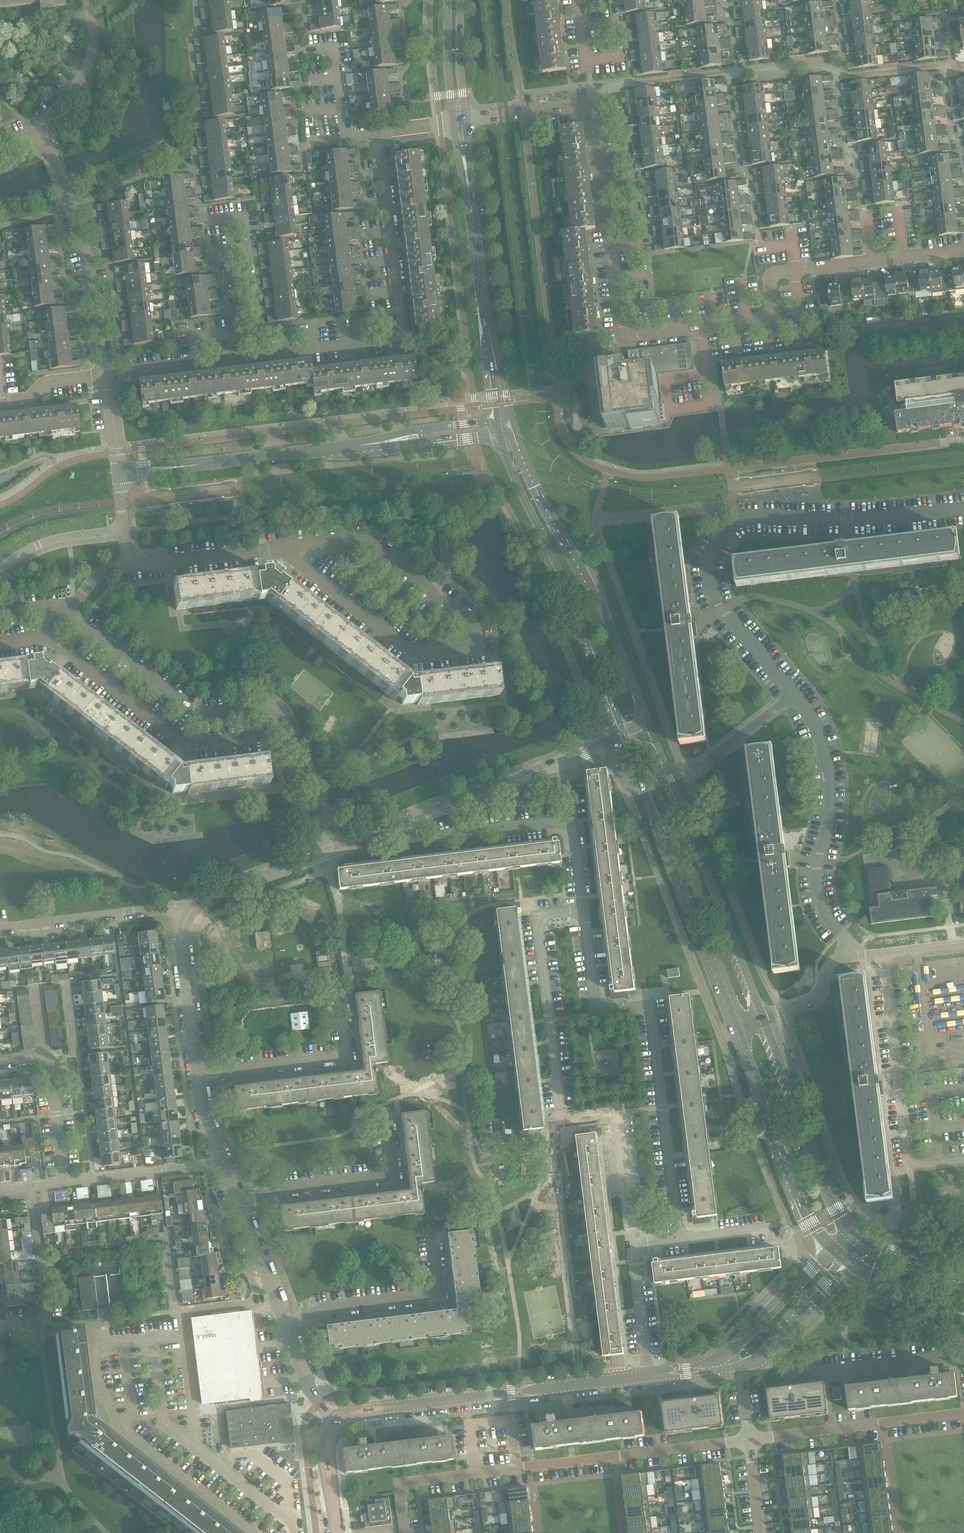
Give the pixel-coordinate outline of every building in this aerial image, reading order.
[(52,3),(52,8),(65,7),(65,0),(0,0),(0,9),(52,3)] [(308,11),(337,8),(337,0),(320,0),(317,0),(317,5),(308,6),(308,11)] [(645,0),(625,3),(625,7),(616,9),(616,14),(646,10),(645,0)] [(841,10),(871,7),(870,0),(850,0),(850,4),(841,5),(841,10)] [(685,5),(686,15),(706,12),(705,8),(715,6),(714,1),(685,5)] [(733,9),(734,14),(763,10),(762,1),(742,3),(743,8),(733,9)] [(802,5),(804,15),(824,13),(823,8),(833,7),(832,1),(802,5)] [(200,10),(201,15),(230,11),(229,2),(209,4),(210,9),(200,10)] [(558,2),(535,5),(539,39),(562,36),(558,2)] [(367,9),(369,19),(389,16),(388,11),(398,10),(397,5),(367,9)] [(871,7),(841,10),(842,15),(852,14),(852,19),(872,17),(871,7)] [(260,12),(262,22),(281,20),(281,15),(290,14),(290,8),(260,12)] [(318,15),(319,20),(339,18),(337,8),(308,11),(309,16),(318,15)] [(765,20),(763,10),(734,14),(735,19),(744,18),(745,23),(765,20)] [(211,19),(211,23),(231,21),(230,11),(201,15),(201,20),(211,19)] [(706,12),(686,15),(687,25),(717,21),(716,16),(707,17),(706,12)] [(637,21),(637,26),(657,23),(656,13),(627,17),(627,22),(637,21)] [(824,18),(824,13),(804,15),(805,25),(834,21),(834,16),(824,18)] [(369,19),(370,28),(400,25),(399,20),(389,21),(389,16),(369,19)] [(872,17),(852,19),(853,24),(843,25),(844,30),(873,26),(872,17)] [(912,21),(914,31),(933,29),(933,24),(942,23),(942,17),(912,21)] [(339,18),(319,20),(320,25),(310,26),(311,31),(340,28),(339,18)] [(262,22),(263,32),(292,28),(292,23),(282,24),(281,20),(262,22)] [(765,20),(745,23),(745,27),(736,28),(736,33),(766,30),(765,20)] [(231,21),(211,23),(212,28),(202,29),(203,35),(233,31),(231,21)] [(835,26),(834,21),(805,25),(806,35),(826,32),(825,28),(835,26)] [(628,32),(629,37),(658,33),(657,23),(637,26),(638,31),(628,32)] [(698,28),(699,38),(719,36),(718,31),(728,30),(727,24),(698,28)] [(370,28),(371,38),(391,36),(391,31),(400,30),(400,25),(370,28)] [(873,26),(844,30),(844,35),(854,34),(855,38),(874,36),(873,26)] [(263,32),(264,42),(284,39),(283,34),(293,33),(292,28),(263,32)] [(933,29),(914,31),(915,41),(944,37),(944,32),(934,34),(933,29)] [(767,40),(766,30),(736,33),(737,38),(747,37),(747,42),(767,40)] [(72,43),(77,39),(69,31),(64,36),(72,43)] [(806,35),(807,44),(837,41),(836,36),(827,37),(826,32),(806,35)] [(639,41),(640,45),(660,43),(658,33),(629,37),(630,42),(639,41)] [(204,44),(205,49),(225,47),(223,36),(194,40),(195,46),(204,44)] [(391,36),(371,38),(372,48),(402,44),(401,39),(392,40),(391,36)] [(562,36),(539,39),(543,73),(567,71),(562,36)] [(699,38),(700,48),(729,44),(729,39),(719,40),(719,36),(699,38)] [(876,46),(874,36),(855,38),(855,43),(846,44),(846,49),(876,46)] [(944,37),(915,41),(916,51),(936,48),(935,43),(945,42),(944,37)] [(264,42),(265,51),(295,48),(294,43),(284,44),(284,39),(264,42)] [(768,49),(767,40),(747,42),(748,47),(738,48),(739,53),(768,49)] [(837,41),(807,44),(809,55),(828,52),(828,47),(837,46),(837,41)] [(660,43),(640,45),(640,50),(631,51),(631,56),(661,53),(660,43)] [(372,48),(374,58),(394,55),(393,50),(403,49),(402,44),(372,48)] [(700,48),(701,58),(721,55),(721,50),(730,49),(729,44),(700,48)] [(876,46),(846,49),(847,54),(856,53),(857,58),(877,56),(876,46)] [(196,55),(197,60),(226,56),(225,47),(205,49),(205,54),(196,55)] [(265,51),(266,61),(286,59),(286,54),(295,53),(295,48),(265,51)] [(936,48),(916,51),(917,61),(947,57),(946,52),(936,53),(936,48)] [(768,49),(739,53),(739,58),(749,57),(750,62),(769,59),(768,49)] [(661,53),(631,56),(632,61),(642,60),(642,65),(662,62),(661,53)] [(394,55),(374,58),(375,68),(404,64),(404,59),(394,60),(394,55)] [(721,55),(701,58),(703,68),(732,64),(731,59),(722,60),(721,55)] [(226,56),(197,60),(197,65),(207,64),(207,69),(227,66),(226,56)] [(877,56),(857,58),(858,63),(848,64),(849,69),(878,66),(877,56)] [(266,61),(268,71),(297,67),(296,62),(287,63),(286,59),(266,61)] [(662,62),(642,65),(643,70),(633,71),(634,76),(663,73),(662,62)] [(227,66),(207,69),(208,73),(198,74),(199,79),(228,76),(227,66)] [(268,71),(269,81),(289,78),(288,73),(298,72),(297,67),(268,71)] [(366,73),(367,83),(387,81),(386,76),(396,75),(395,69),(366,73)] [(909,76),(911,86),(930,84),(930,79),(939,78),(939,72),(909,76)] [(209,83),(210,88),(230,85),(228,76),(199,79),(200,84),(209,83)] [(802,79),(803,90),(823,87),(823,82),(832,81),(831,76),(802,79)] [(289,78),(269,81),(270,91),(299,87),(299,82),(289,83),(289,78)] [(695,83),(696,93),(716,91),(715,86),(725,85),(724,79),(695,83)] [(959,90),(963,89),(963,79),(948,81),(949,86),(958,85),(959,90)] [(387,81),(367,83),(368,93),(398,89),(397,84),(388,85),(387,81)] [(851,89),(852,93),(871,91),(870,81),(841,84),(841,90),(851,89)] [(744,92),(744,97),(764,95),(763,84),(733,88),(734,93),(744,92)] [(931,88),(930,84),(911,86),(912,96),(941,92),(941,87),(931,88)] [(230,85),(210,88),(210,93),(201,94),(201,99),(231,95),(230,85)] [(803,90),(804,99),(834,96),(833,91),(824,92),(823,87),(803,90)] [(636,95),(637,100),(657,98),(655,88),(626,91),(627,97),(636,95)] [(368,93),(370,102),(389,100),(389,95),(398,94),(398,89),(368,93)] [(959,90),(960,95),(950,96),(951,101),(963,99),(963,89),(959,90)] [(696,93),(697,103),(727,99),(726,94),(716,95),(716,91),(696,93)] [(843,99),(843,104),(873,101),(871,91),(852,93),(852,98),(843,99)] [(261,96),(262,106),(282,104),(281,99),(291,98),(290,92),(261,96)] [(942,97),(941,92),(912,96),(913,106),(933,103),(932,98),(942,97)] [(232,105),(231,95),(201,99),(202,104),(212,103),(212,107),(232,105)] [(764,95),(744,97),(745,102),(735,103),(736,108),(765,104),(764,95)] [(834,96),(804,99),(806,109),(826,107),(825,102),(834,101),(834,96)] [(628,106),(628,111),(658,107),(657,98),(637,100),(637,105),(628,106)] [(697,103),(698,112),(718,110),(718,105),(727,104),(727,99),(697,103)] [(961,110),(963,109),(963,99),(951,101),(951,106),(961,105),(961,110)] [(389,100),(370,102),(371,113),(400,109),(400,104),(390,105),(389,100)] [(853,108),(854,113),(874,110),(873,101),(843,104),(844,109),(853,108)] [(933,103),(913,106),(914,115),(944,112),(943,107),(933,108),(933,103)] [(262,106),(263,116),(293,112),(292,107),(283,108),(282,104),(262,106)] [(746,112),(747,116),(766,114),(765,104),(736,108),(736,113),(746,112)] [(232,105),(212,107),(213,112),(203,113),(204,119),(233,115),(232,105)] [(658,107),(628,111),(629,116),(639,115),(639,120),(659,117),(658,107)] [(806,109),(807,119),(836,115),(836,110),(826,111),(826,107),(806,109)] [(961,110),(962,114),(952,115),(953,121),(963,120),(963,109),(961,110)] [(718,110),(698,112),(700,122),(729,119),(728,114),(719,115),(718,110)] [(845,119),(846,124),(875,120),(874,110),(854,113),(855,118),(845,119)] [(293,112),(263,116),(265,126),(285,123),(284,118),(293,117),(293,112)] [(944,112),(914,115),(916,125),(935,123),(935,118),(944,117),(944,112)] [(768,124),(766,114),(747,116),(747,121),(738,122),(738,127),(768,124)] [(807,119),(808,129),(828,126),(827,121),(837,120),(836,115),(807,119)] [(630,126),(631,131),(660,127),(659,117),(639,120),(640,124),(630,126)] [(700,122),(701,132),(721,130),(720,125),(730,124),(729,119),(700,122)] [(205,128),(206,133),(225,130),(224,120),(195,124),(195,129),(205,128)] [(875,120),(846,124),(846,129),(856,128),(856,132),(876,130),(875,120)] [(265,126),(266,135),(295,132),(295,127),(285,128),(285,123),(265,126)] [(936,127),(935,123),(916,125),(917,135),(946,131),(945,126),(936,127)] [(748,131),(749,136),(769,133),(768,124),(738,127),(739,132),(748,131)] [(560,129),(564,163),(588,160),(583,126),(560,129)] [(808,129),(809,138),(839,135),(838,130),(829,131),(828,126),(808,129)] [(641,134),(642,139),(661,137),(660,127),(631,131),(631,136),(641,134)] [(225,130),(206,133),(206,138),(197,139),(197,144),(227,140),(225,130)] [(721,130),(701,132),(702,142),(731,138),(731,133),(721,135),(721,130)] [(876,130),(856,132),(857,137),(847,138),(848,144),(877,140),(876,130)] [(917,135),(918,144),(938,142),(937,137),(947,136),(946,131),(917,135)] [(266,135),(267,145),(287,142),(286,138),(296,136),(295,132),(266,135)] [(769,133),(749,136),(750,141),(740,142),(741,147),(770,143),(769,133)] [(839,135),(809,138),(811,148),(830,146),(830,141),(839,140),(839,135)] [(633,145),(633,150),(663,146),(661,137),(642,139),(642,144),(633,145)] [(702,142),(703,152),(723,149),(722,144),(732,143),(731,138),(702,142)] [(227,140),(197,144),(198,149),(207,148),(208,152),(228,150),(227,140)] [(287,147),(287,142),(267,145),(268,155),(298,151),(297,146),(287,147)] [(938,142),(918,144),(919,155),(948,151),(948,146),(938,147),(938,142)] [(751,151),(751,155),(771,153),(770,143),(741,147),(741,152),(751,151)] [(868,151),(869,156),(889,153),(888,143),(858,147),(859,152),(868,151)] [(643,154),(644,159),(664,156),(663,146),(633,150),(634,155),(643,154)] [(830,146),(811,148),(812,158),(841,154),(841,149),(831,151),(830,146)] [(326,152),(327,162),(347,160),(346,155),(356,154),(355,148),(326,152)] [(723,149),(703,152),(704,161),(734,158),(733,153),(724,154),(723,149)] [(228,150),(208,152),(209,157),(199,158),(200,163),(229,160),(228,150)] [(268,155),(269,164),(289,162),(289,157),(298,156),(298,151),(268,155)] [(395,155),(399,190),(422,187),(418,152),(395,155)] [(771,153),(751,155),(752,160),(742,161),(743,167),(773,163),(771,153)] [(889,153),(869,156),(870,160),(860,161),(861,166),(890,163),(889,153)] [(812,158),(813,168),(833,165),(832,161),(842,159),(841,154),(812,158)] [(929,158),(930,168),(950,165),(950,160),(959,159),(959,154),(929,158)] [(664,156),(644,159),(645,163),(635,164),(636,170),(665,166),(664,156)] [(734,163),(734,158),(704,161),(706,171),(725,169),(725,164),(734,163)] [(210,167),(210,172),(230,169),(229,160),(200,163),(200,168),(210,167)] [(347,160),(327,162),(328,172),(357,168),(357,163),(347,164),(347,160)] [(564,163),(569,197),(592,194),(588,160),(564,163)] [(289,162),(269,164),(271,175),(300,171),(299,165),(290,167),(289,162)] [(871,170),(871,175),(891,173),(890,163),(861,166),(861,171),(871,170)] [(833,165),(813,168),(814,178),(844,174),(843,169),(833,170),(833,165)] [(930,168),(932,177),(961,174),(960,169),(951,170),(950,165),(930,168)] [(763,174),(764,178),(784,176),(783,166),(753,169),(754,175),(763,174)] [(328,172),(329,182),(349,179),(349,174),(358,173),(357,168),(328,172)] [(230,169),(210,172),(211,177),(201,178),(202,183),(231,179),(230,169)] [(656,177),(657,182),(676,179),(675,169),(646,173),(646,178),(656,177)] [(725,169),(706,171),(707,181),(736,178),(736,172),(726,173),(725,169)] [(862,181),(863,186),(892,182),(891,173),(871,175),(872,180),(862,181)] [(163,178),(164,188),(184,185),(184,181),(193,179),(193,174),(163,178)] [(961,174),(932,177),(933,187),(953,185),(952,180),(962,179),(961,174)] [(784,176),(764,178),(765,183),(755,184),(756,189),(785,186),(784,176)] [(270,185),(270,189),(290,186),(289,177),(260,180),(260,186),(270,185)] [(824,180),(826,191),(845,188),(845,183),(854,182),(854,177),(824,180)] [(233,189),(231,179),(202,183),(203,188),(212,186),(213,191),(233,189)] [(329,182),(331,191),(360,188),(359,183),(350,184),(349,179),(329,182)] [(648,188),(648,193),(678,189),(676,179),(657,182),(657,186),(648,188)] [(717,184),(718,194),(738,192),(737,187),(747,186),(746,180),(717,184)] [(873,190),(874,194),(894,192),(892,182),(863,186),(864,191),(873,190)] [(184,185),(164,188),(166,197),(195,194),(194,189),(185,190),(184,185)] [(933,187),(934,197),(963,193),(963,188),(953,189),(953,185),(933,187)] [(261,195),(262,200),(291,196),(290,186),(270,189),(271,194),(261,195)] [(786,196),(785,186),(756,189),(756,194),(766,193),(766,198),(786,196)] [(426,221),(422,187),(399,190),(403,224),(426,221)] [(360,188),(331,191),(332,201),(351,199),(351,194),(360,193),(360,188)] [(845,188),(826,191),(827,200),(856,197),(855,192),(846,193),(845,188)] [(233,189),(213,191),(213,196),(204,197),(204,202),(234,199),(233,189)] [(658,196),(659,201),(679,199),(678,189),(648,193),(649,198),(658,196)] [(738,192),(718,194),(719,204),(749,200),(748,195),(739,196),(738,192)] [(894,192),(874,194),(874,199),(865,200),(866,206),(895,202),(894,192)] [(935,207),(955,204),(954,199),(963,198),(963,197),(963,193),(934,197),(935,207)] [(166,197),(167,207),(187,205),(186,200),(196,199),(195,194),(166,197)] [(569,197),(573,231),(586,230),(596,229),(592,194),(569,197)] [(293,206),(291,196),(262,200),(263,205),(272,204),(273,209),(293,206)] [(757,204),(758,209),(787,205),(786,196),(766,198),(767,203),(757,204)] [(827,200),(828,210),(848,208),(847,203),(857,202),(856,197),(827,200)] [(351,199),(332,201),(333,211),(362,208),(362,202),(352,203),(351,199)] [(680,208),(679,199),(659,201),(660,206),(650,207),(651,212),(680,208)] [(749,205),(749,200),(719,204),(720,213),(740,211),(740,206),(749,205)] [(107,210),(108,214),(128,212),(126,202),(97,205),(98,211),(107,210)] [(936,216),(963,213),(963,208),(956,209),(955,204),(935,207),(936,216)] [(167,207),(168,217),(197,213),(197,208),(187,209),(187,205),(167,207)] [(768,213),(769,217),(789,215),(787,205),(758,209),(759,214),(768,213)] [(264,215),(264,220),(294,216),(293,206),(273,209),(273,214),(264,215)] [(661,216),(661,221),(681,218),(680,208),(651,212),(651,217),(661,216)] [(848,208),(828,210),(829,220),(859,216),(858,211),(848,212),(848,208)] [(720,213),(722,223),(751,220),(751,215),(741,216),(740,211),(720,213)] [(99,220),(99,225),(129,222),(128,212),(108,214),(108,219),(99,220)] [(324,216),(325,226),(345,224),(344,219),(354,218),(353,212),(324,216)] [(197,213),(168,217),(169,227),(189,224),(188,219),(198,218),(197,213)] [(938,226),(957,224),(957,219),(963,218),(963,213),(936,216),(938,226)] [(789,215),(769,217),(769,222),(760,223),(761,229),(790,225),(789,215)] [(295,225),(294,216),(264,220),(265,225),(275,224),(275,228),(295,225)] [(859,216),(829,220),(830,229),(850,227),(850,222),(859,221),(859,216)] [(652,227),(653,231),(682,228),(681,218),(661,221),(662,225),(652,227)] [(751,220),(722,223),(723,233),(743,230),(742,226),(752,225),(751,220)] [(403,224),(407,258),(431,255),(426,221),(403,224)] [(129,222),(99,225),(100,230),(110,229),(110,234),(130,231),(129,222)] [(169,227),(171,237),(200,233),(199,228),(190,229),(189,224),(169,227)] [(345,224),(325,226),(326,236),(356,232),(355,227),(345,229),(345,224)] [(938,226),(939,236),(963,233),(963,227),(958,228),(957,224),(938,226)] [(25,229),(26,239),(46,236),(45,232),(55,230),(54,225),(25,229)] [(295,225),(275,228),(276,233),(266,234),(267,240),(296,236),(295,225)] [(830,229),(832,239),(861,236),(860,231),(851,232),(850,227),(830,229)] [(663,235),(664,240),(684,238),(682,228),(653,231),(654,236),(663,235)] [(573,231),(563,232),(567,267),(590,264),(586,230),(573,231)] [(743,230),(723,233),(724,243),(754,239),(753,234),(743,235),(743,230)] [(101,240),(102,245),(131,241),(130,231),(110,234),(111,239),(101,240)] [(356,237),(356,232),(326,236),(327,246),(347,243),(347,238),(356,237)] [(201,238),(200,233),(171,237),(172,246),(192,244),(191,239),(201,238)] [(26,239),(27,249),(57,245),(56,240),(47,241),(46,236),(26,239)] [(861,236),(832,239),(833,249),(853,246),(852,242),(862,241),(861,236)] [(684,238),(664,240),(664,245),(655,246),(656,251),(685,248),(684,238)] [(131,241),(102,245),(102,250),(112,249),(113,253),(132,251),(131,241)] [(268,249),(269,254),(288,251),(287,241),(258,244),(258,250),(268,249)] [(347,243),(327,246),(329,255),(358,252),(357,247),(348,248),(347,243)] [(192,244),(172,246),(173,256),(202,252),(202,247),(192,249),(192,244)] [(27,249),(29,258),(48,256),(48,251),(57,250),(57,245),(27,249)] [(853,246),(833,249),(834,259),(863,255),(863,250),(853,251),(853,246)] [(132,251),(113,253),(113,258),(104,259),(104,265),(134,261),(132,251)] [(288,251),(269,254),(269,258),(260,259),(260,265),(290,261),(288,251)] [(202,252),(173,256),(174,266),(194,263),(193,259),(203,257),(202,252)] [(358,252),(329,255),(330,265),(350,263),(349,258),(359,257),(358,252)] [(431,255),(407,258),(412,292),(435,289),(431,255)] [(29,258),(30,268),(59,264),(59,259),(49,261),(48,256),(29,258)] [(271,268),(271,273),(291,270),(290,261),(260,265),(261,269),(271,268)] [(194,263),(174,266),(175,276),(205,272),(204,267),(194,268),(194,263)] [(330,265),(331,275),(361,271),(360,267),(350,268),(350,263),(330,265)] [(30,268),(31,278),(51,275),(50,271),(60,269),(59,264),(30,268)] [(125,272),(125,276),(145,274),(144,264),(114,267),(115,273),(125,272)] [(567,267),(571,301),(595,298),(590,264),(567,267)] [(946,271),(949,292),(950,295),(955,294),(955,291),(963,290),(963,275),(963,269),(953,270),(953,267),(946,268),(947,271),(946,271)] [(262,279),(263,284),(292,280),(291,270),(271,273),(272,278),(262,279)] [(919,277),(913,277),(915,290),(921,289),(921,292),(931,291),(930,273),(929,270),(918,271),(919,277)] [(361,271),(331,275),(332,285),(352,282),(352,278),(361,276),(361,271)] [(949,292),(946,271),(930,273),(931,291),(932,294),(949,292)] [(895,274),(896,277),(898,295),(909,293),(909,291),(915,290),(913,277),(907,278),(906,272),(895,274)] [(146,284),(145,274),(125,276),(126,281),(116,282),(117,287),(146,284)] [(31,278),(32,288),(62,284),(61,279),(51,280),(51,275),(31,278)] [(185,278),(187,289),(206,286),(206,281),(215,280),(215,275),(185,278)] [(879,279),(882,307),(889,306),(888,299),(899,298),(898,295),(896,277),(879,279)] [(864,299),(862,281),(862,278),(851,279),(852,285),(846,286),(847,298),(848,304),(854,303),(853,300),(864,299)] [(862,281),(864,299),(864,302),(875,301),(876,307),(882,307),(879,279),(862,281)] [(293,290),(292,280),(263,284),(263,289),(273,288),(273,293),(293,290)] [(353,287),(352,282),(332,285),(334,295),(363,291),(362,286),(353,287)] [(62,284),(32,288),(33,297),(53,295),(53,290),(62,289),(62,284)] [(127,291),(128,296),(147,293),(146,284),(117,287),(117,292),(127,291)] [(847,298),(846,286),(840,287),(839,284),(828,286),(831,306),(842,305),(841,299),(847,298)] [(187,289),(188,298),(217,295),(217,290),(207,291),(206,286),(187,289)] [(435,289),(412,292),(416,327),(439,324),(435,289)] [(294,300),(293,290),(273,293),(274,297),(264,298),(265,304),(294,300)] [(364,296),(363,291),(334,295),(335,304),(355,302),(354,297),(364,296)] [(147,293),(128,296),(128,301),(119,302),(119,307),(149,303),(147,293)] [(53,295),(33,297),(35,307),(64,304),(63,298),(54,299),(53,295)] [(188,298),(189,308),(209,306),(208,301),(218,300),(217,295),(188,298)] [(595,298),(571,301),(576,335),(599,332),(595,298)] [(275,307),(276,312),(296,309),(294,300),(265,304),(266,308),(275,307)] [(355,302),(335,304),(336,315),(365,311),(365,305),(355,307),(355,302)] [(150,313),(149,303),(119,307),(120,312),(129,311),(130,315),(150,313)] [(209,306),(189,308),(190,318),(220,315),(219,309),(210,310),(209,306)] [(45,310),(46,320),(66,318),(65,313),(75,312),(74,307),(45,310)] [(296,309),(276,312),(276,317),(267,318),(267,323),(297,319),(296,309)] [(121,321),(121,326),(151,323),(150,313),(130,315),(130,320),(121,321)] [(66,318),(46,320),(47,330),(77,326),(76,321),(66,323),(66,318)] [(151,323),(121,326),(122,331),(132,330),(132,335),(152,332),(151,323)] [(47,330),(48,340),(68,337),(68,333),(77,331),(77,326),(47,330)] [(152,332),(132,335),(133,340),(123,341),(124,346),(153,342),(152,332)] [(0,336),(0,346),(9,345),(8,335),(0,336)] [(48,340),(50,350),(79,346),(79,341),(69,342),(68,337),(48,340)] [(609,428),(660,422),(658,402),(661,401),(658,374),(697,369),(693,343),(629,351),(632,369),(630,369),(602,373),(609,428)] [(0,346),(0,356),(10,355),(9,345),(0,346)] [(50,350),(51,359),(71,357),(70,352),(80,351),(79,346),(50,350)] [(791,355),(794,379),(828,374),(825,351),(791,355)] [(791,355),(757,359),(760,383),(794,379),(791,355)] [(71,357),(51,359),(52,369),(82,366),(81,360),(71,361),(71,357)] [(379,361),(382,385),(416,381),(413,357),(379,361)] [(760,383),(757,359),(722,364),(725,387),(760,383)] [(278,388),(312,383),(311,370),(310,360),(275,364),(278,388)] [(382,385),(379,361),(345,366),(348,389),(382,385)] [(241,369),(244,392),(278,388),(275,364),(241,369)] [(348,389),(345,366),(311,370),(312,383),(313,393),(348,389)] [(207,373),(210,396),(244,392),(241,369),(207,373)] [(207,373),(173,377),(176,400),(210,396),(207,373)] [(951,376),(951,377),(938,379),(938,377),(930,378),(930,380),(917,382),(917,380),(909,381),(909,383),(895,384),(898,404),(906,403),(907,411),(895,413),(897,432),(911,431),(911,432),(919,431),(919,430),(932,428),(932,430),(940,429),(940,427),(953,425),(953,427),(961,426),(961,424),(963,424),(963,374),(951,376)] [(176,400),(173,377),(139,381),(142,404),(176,400)] [(42,409),(45,433),(80,429),(77,405),(42,409)] [(42,409),(8,414),(11,437),(45,433),(42,409)] [(8,414),(0,415),(0,438),(11,437),(8,414)] [(671,642),(669,642),(682,745),(706,742),(693,639),(694,639),(693,639),(679,519),(654,522),(656,536),(649,536),(655,588),(657,587),(659,606),(665,605),(668,633),(670,633),(671,642)] [(846,550),(837,551),(837,549),(734,562),(737,586),(849,572),(849,570),(853,570),(857,569),(857,571),(864,570),(864,576),(895,572),(895,574),(915,572),(914,570),(947,565),(946,560),(960,559),(957,534),(855,547),(855,546),(854,546),(855,549),(850,550),(846,550),(846,548),(846,550)] [(402,705),(411,704),(417,703),(417,706),(500,696),(496,670),(426,678),(426,681),(409,683),(409,682),(400,675),(401,673),(290,586),(288,588),(279,581),(277,583),(272,579),(272,578),(271,578),(270,572),(261,573),(262,576),(244,579),(244,576),(173,585),(176,610),(194,608),(195,615),(248,608),(247,601),(265,599),(281,612),(275,620),(379,701),(385,693),(395,701),(398,696),(401,699),(402,705)] [(18,697),(17,691),(35,688),(51,701),(45,709),(150,790),(156,782),(165,790),(169,785),(171,787),(171,788),(172,788),(172,794),(181,793),(187,792),(187,795),(270,785),(267,759),(196,767),(196,770),(179,772),(179,771),(170,764),(172,762),(60,675),(58,677),(49,670),(47,672),(42,668),(41,667),(41,661),(31,662),(32,665),(14,668),(14,665),(0,667),(0,700),(18,697)] [(763,872),(775,974),(799,971),(792,908),(791,905),(787,868),(777,793),(772,748),(748,751),(749,765),(742,765),(748,817),(750,816),(753,835),(755,835),(758,834),(761,862),(764,862),(765,871),(762,871),(763,872)] [(611,992),(612,998),(627,996),(626,992),(635,991),(635,990),(627,927),(614,818),(608,771),(608,770),(593,772),(593,770),(589,770),(590,772),(588,773),(615,986),(611,987),(611,992)] [(337,871),(339,890),(340,890),(402,883),(559,863),(558,854),(563,854),(561,839),(555,840),(555,839),(550,840),(550,844),(337,871)] [(961,914),(963,913),(963,848),(953,849),(961,914)] [(903,851),(868,855),(869,867),(890,864),(891,876),(903,875),(902,863),(905,862),(903,851)] [(938,887),(892,893),(889,867),(868,870),(871,891),(884,890),(884,894),(878,895),(879,907),(870,908),(872,925),(934,917),(932,897),(939,896),(938,887)] [(522,1132),(531,1130),(537,1130),(537,1132),(541,1131),(541,1129),(542,1129),(542,1128),(515,916),(515,909),(497,911),(495,911),(495,912),(503,974),(517,1087),(522,1127),(522,1131),(522,1132)] [(138,933),(140,945),(157,943),(156,931),(138,933)] [(271,948),(269,932),(255,934),(257,950),(271,948)] [(101,938),(103,956),(115,954),(114,941),(114,940),(113,936),(101,938)] [(89,939),(91,957),(103,956),(101,938),(89,939)] [(89,939),(77,941),(79,959),(91,957),(89,939)] [(77,941),(65,942),(67,960),(79,959),(77,941)] [(65,942),(53,944),(56,962),(67,960),(65,942)] [(157,943),(140,945),(141,957),(159,955),(157,943)] [(53,944),(41,945),(44,963),(56,962),(53,944)] [(29,947),(32,964),(44,963),(41,945),(29,947)] [(18,948),(20,970),(32,969),(32,964),(29,947),(18,948)] [(6,950),(8,967),(8,971),(20,970),(18,948),(6,950)] [(316,951),(319,981),(331,979),(328,950),(316,951)] [(141,957),(142,968),(160,966),(159,955),(141,957)] [(160,966),(142,968),(144,980),(162,978),(160,966)] [(667,970),(668,978),(680,977),(679,968),(667,970)] [(893,1200),(878,1081),(865,977),(841,980),(843,993),(835,994),(842,1045),(844,1045),(846,1064),(851,1063),(855,1091),(856,1100),(868,1203),(893,1200)] [(144,980),(145,992),(163,989),(162,978),(144,980)] [(82,983),(83,994),(101,992),(100,980),(82,983)] [(163,989),(145,992),(147,1003),(165,1001),(163,989)] [(83,994),(84,1005),(103,1003),(101,992),(83,994)] [(234,1087),(237,1111),(256,1109),(306,1103),(326,1100),(340,1099),(360,1096),(378,1094),(375,1073),(377,1073),(376,1070),(375,1070),(374,1064),(388,1063),(378,992),(355,995),(364,1071),(234,1087)] [(694,1217),(695,1223),(709,1222),(709,1217),(718,1216),(718,1215),(710,1153),(696,1042),(691,1000),(690,996),(691,996),(690,996),(676,997),(675,995),(672,996),(672,998),(671,998),(671,999),(698,1217),(694,1217)] [(103,1003),(84,1005),(86,1016),(104,1014),(103,1003)] [(145,1008),(147,1020),(165,1018),(163,1006),(145,1008)] [(86,1016),(87,1027),(106,1025),(104,1014),(86,1016)] [(294,1017),(295,1028),(306,1027),(305,1016),(294,1017)] [(147,1020),(148,1031),(166,1029),(165,1018),(147,1020)] [(87,1027),(89,1039),(107,1036),(112,1035),(111,1025),(106,1025),(87,1027)] [(166,1029),(148,1031),(150,1043),(167,1041),(166,1029)] [(107,1036),(89,1039),(90,1050),(108,1048),(107,1036)] [(169,1052),(167,1041),(150,1043),(151,1055),(169,1052)] [(169,1052),(151,1055),(153,1066),(170,1064),(169,1052)] [(89,1055),(90,1066),(108,1064),(107,1053),(89,1055)] [(110,1075),(108,1064),(90,1066),(91,1077),(110,1075)] [(153,1066),(154,1078),(172,1076),(170,1064),(153,1066)] [(110,1075),(91,1077),(93,1089),(111,1086),(110,1075)] [(154,1078),(155,1089),(173,1087),(172,1076),(154,1078)] [(21,1080),(23,1098),(34,1096),(33,1081),(33,1079),(32,1079),(32,1078),(21,1080)] [(23,1098),(21,1080),(10,1081),(12,1099),(23,1098)] [(0,1082),(0,1096),(1,1101),(12,1099),(10,1081),(0,1082)] [(112,1098),(111,1086),(93,1089),(94,1100),(112,1098)] [(173,1087),(155,1089),(157,1101),(175,1099),(173,1087)] [(94,1100),(95,1111),(114,1109),(112,1098),(94,1100)] [(176,1110),(175,1099),(157,1101),(158,1113),(176,1110)] [(139,1115),(144,1114),(146,1114),(145,1109),(143,1109),(142,1103),(138,1103),(139,1115)] [(114,1109),(95,1111),(97,1122),(115,1120),(114,1109)] [(158,1113),(160,1124),(178,1122),(176,1110),(158,1113)] [(280,1207),(283,1231),(424,1213),(422,1192),(424,1192),(423,1189),(422,1189),(421,1184),(434,1182),(425,1112),(401,1115),(411,1191),(280,1207)] [(117,1131),(115,1120),(97,1122),(98,1133),(117,1131)] [(24,1158),(25,1158),(33,1157),(33,1158),(36,1158),(35,1153),(41,1152),(38,1122),(31,1123),(33,1138),(22,1140),(22,1146),(23,1146),(24,1158)] [(160,1124),(161,1136),(179,1134),(178,1122),(160,1124)] [(577,1137),(585,1200),(605,1356),(604,1356),(605,1357),(619,1355),(620,1357),(623,1357),(623,1354),(624,1354),(597,1136),(601,1136),(601,1129),(586,1131),(586,1136),(577,1137)] [(117,1131),(98,1133),(100,1144),(118,1142),(117,1131)] [(179,1134),(161,1136),(163,1148),(180,1145),(179,1134)] [(118,1142),(100,1144),(101,1156),(119,1153),(118,1142)] [(180,1145),(163,1148),(164,1159),(175,1158),(177,1158),(182,1157),(180,1145)] [(23,1146),(22,1146),(12,1147),(15,1167),(17,1166),(17,1165),(26,1164),(25,1158),(24,1158),(23,1146)] [(12,1147),(1,1148),(4,1167),(12,1165),(12,1167),(15,1167),(12,1147)] [(119,1153),(101,1156),(102,1167),(104,1167),(105,1167),(121,1164),(119,1153)] [(22,1169),(22,1180),(34,1179),(33,1168),(22,1169)] [(193,1191),(192,1183),(194,1183),(193,1180),(188,1181),(187,1174),(161,1178),(162,1184),(174,1183),(175,1194),(181,1193),(193,1191)] [(153,1179),(141,1181),(143,1191),(155,1190),(153,1179)] [(120,1183),(122,1194),(133,1192),(131,1182),(120,1183)] [(99,1185),(100,1196),(112,1195),(111,1184),(99,1185)] [(77,1188),(79,1199),(90,1197),(88,1187),(77,1188)] [(181,1193),(182,1203),(202,1201),(202,1199),(200,1199),(199,1190),(193,1191),(181,1193)] [(147,1198),(138,1199),(140,1217),(151,1215),(149,1196),(146,1196),(147,1198)] [(149,1196),(151,1215),(162,1214),(160,1196),(151,1197),(151,1196),(149,1196)] [(129,1198),(127,1199),(129,1218),(140,1217),(138,1199),(129,1200),(129,1198)] [(125,1200),(117,1201),(119,1219),(129,1218),(127,1199),(125,1199),(125,1200)] [(95,1204),(97,1222),(108,1221),(106,1201),(103,1201),(104,1203),(95,1204)] [(106,1201),(108,1221),(119,1219),(117,1201),(108,1202),(108,1201),(106,1201)] [(202,1201),(182,1203),(184,1215),(190,1214),(202,1212),(202,1211),(201,1204),(202,1203),(202,1201)] [(73,1207),(76,1225),(86,1223),(84,1204),(82,1204),(82,1206),(73,1207)] [(84,1204),(86,1223),(97,1222),(95,1204),(86,1205),(86,1204),(84,1204)] [(65,1226),(62,1206),(60,1207),(60,1208),(51,1209),(52,1215),(53,1215),(54,1227),(55,1227),(65,1226)] [(76,1225),(73,1207),(65,1208),(65,1206),(62,1206),(65,1226),(66,1231),(76,1230),(75,1225),(76,1225)] [(190,1214),(191,1224),(211,1222),(210,1219),(209,1220),(208,1211),(202,1211),(202,1212),(190,1214)] [(53,1215),(52,1215),(44,1216),(44,1215),(41,1215),(44,1235),(55,1233),(55,1227),(54,1227),(53,1215)] [(211,1222),(191,1224),(192,1235),(210,1233),(209,1224),(211,1224),(211,1222)] [(7,1230),(0,1231),(0,1242),(9,1241),(7,1230)] [(480,1302),(476,1267),(474,1254),(471,1231),(447,1234),(457,1310),(326,1326),(329,1350),(348,1348),(361,1346),(384,1343),(399,1342),(417,1339),(431,1338),(457,1335),(470,1333),(467,1312),(469,1312),(468,1309),(467,1309),(466,1303),(480,1302)] [(210,1233),(192,1235),(193,1246),(213,1243),(213,1241),(211,1241),(210,1233)] [(10,1252),(9,1241),(0,1242),(0,1253),(10,1252)] [(213,1243),(193,1246),(195,1257),(201,1256),(213,1254),(212,1246),(213,1246),(213,1243)] [(655,1275),(656,1284),(781,1268),(782,1268),(779,1248),(660,1263),(659,1259),(654,1260),(648,1261),(650,1276),(655,1275)] [(0,1253),(0,1264),(11,1263),(11,1262),(10,1252),(0,1253)] [(201,1256),(202,1266),(222,1264),(221,1262),(220,1262),(219,1253),(213,1254),(201,1256)] [(18,1273),(17,1261),(11,1262),(11,1263),(0,1264),(0,1272),(0,1273),(0,1275),(18,1273)] [(77,1269),(82,1312),(98,1310),(94,1277),(106,1276),(109,1308),(124,1306),(119,1264),(101,1266),(101,1263),(97,1264),(97,1267),(77,1269)] [(222,1264),(202,1266),(203,1277),(221,1275),(220,1267),(222,1266),(222,1264)] [(2,1286),(20,1284),(18,1273),(0,1275),(0,1277),(1,1277),(2,1286)] [(221,1275),(203,1277),(205,1288),(224,1286),(224,1283),(223,1283),(221,1275)] [(1,1294),(1,1297),(21,1294),(20,1284),(2,1286),(3,1294),(1,1294)] [(224,1286),(205,1288),(206,1299),(224,1297),(223,1288),(225,1288),(224,1286)] [(21,1294),(1,1297),(2,1299),(3,1299),(4,1308),(22,1306),(21,1294)] [(192,1319),(204,1403),(264,1394),(252,1311),(192,1319)] [(102,1427),(101,1429),(99,1428),(100,1428),(100,1427),(99,1426),(99,1425),(98,1425),(97,1425),(96,1426),(94,1424),(93,1423),(91,1424),(89,1404),(92,1403),(82,1328),(71,1329),(72,1329),(73,1334),(55,1336),(66,1421),(69,1421),(70,1426),(66,1427),(68,1436),(74,1435),(74,1436),(80,1440),(71,1452),(175,1532),(239,1532),(102,1427)] [(850,1411),(957,1398),(958,1398),(955,1374),(954,1374),(954,1376),(947,1377),(946,1368),(939,1369),(939,1368),(923,1370),(924,1380),(847,1390),(847,1387),(846,1387),(850,1411)] [(828,1413),(825,1390),(824,1383),(786,1388),(767,1390),(771,1420),(781,1419),(828,1413)] [(842,1400),(841,1388),(832,1389),(834,1401),(842,1400)] [(720,1396),(700,1398),(663,1403),(663,1406),(666,1433),(716,1427),(724,1426),(720,1396)] [(275,1407),(279,1442),(287,1441),(291,1440),(291,1441),(292,1440),(291,1440),(287,1405),(275,1407)] [(263,1408),(267,1444),(279,1442),(275,1407),(263,1408)] [(251,1410),(256,1445),(267,1444),(263,1408),(251,1410)] [(256,1445),(251,1410),(239,1411),(244,1447),(256,1445)] [(244,1447),(239,1411),(227,1413),(227,1412),(227,1413),(228,1424),(231,1448),(244,1447)] [(535,1428),(535,1426),(534,1426),(537,1450),(538,1449),(645,1436),(646,1436),(643,1412),(642,1412),(642,1415),(565,1424),(564,1415),(549,1417),(549,1418),(542,1418),(543,1427),(535,1428)] [(342,1453),(345,1473),(453,1460),(450,1436),(449,1436),(450,1439),(373,1448),(372,1438),(356,1440),(358,1451),(342,1453)] [(881,1443),(856,1446),(858,1459),(860,1459),(883,1456),(881,1443)] [(783,1455),(785,1468),(808,1466),(810,1465),(809,1452),(783,1455)] [(861,1470),(884,1467),(883,1456),(860,1459),(861,1470)] [(704,1479),(722,1476),(720,1463),(695,1467),(697,1480),(704,1479)] [(786,1479),(809,1476),(808,1466),(785,1468),(786,1479)] [(863,1480),(886,1477),(884,1467),(861,1470),(863,1480)] [(624,1489),(647,1486),(649,1485),(648,1472),(622,1476),(624,1489)] [(705,1489),(723,1487),(722,1476),(704,1479),(705,1489)] [(788,1490),(811,1487),(809,1476),(786,1479),(788,1490)] [(864,1491),(887,1488),(886,1477),(863,1480),(864,1491)] [(625,1499),(648,1496),(647,1486),(624,1489),(625,1499)] [(504,1504),(506,1503),(529,1500),(528,1487),(502,1491),(504,1504)] [(702,1500),(725,1498),(723,1487),(705,1489),(706,1500),(702,1500)] [(789,1500),(812,1497),(811,1487),(788,1490),(789,1500)] [(865,1501),(888,1499),(887,1488),(864,1491),(865,1501)] [(626,1510),(650,1507),(648,1496),(625,1499),(626,1510)] [(431,1513),(454,1510),(456,1510),(455,1497),(429,1500),(431,1513)] [(790,1511),(813,1508),(812,1497),(789,1500),(790,1511)] [(365,1521),(366,1528),(379,1526),(392,1524),(388,1498),(375,1500),(376,1504),(367,1505),(368,1513),(364,1514),(365,1521)] [(703,1511),(726,1508),(725,1498),(702,1500),(703,1511)] [(867,1512),(890,1509),(888,1499),(865,1501),(867,1512)] [(507,1514),(531,1511),(529,1500),(506,1503),(507,1514)] [(650,1507),(626,1510),(628,1520),(651,1517),(646,1518),(645,1508),(650,1507)] [(704,1522),(727,1519),(726,1508),(703,1511),(704,1522)] [(791,1521),(815,1518),(813,1508),(790,1511),(791,1521)] [(868,1523),(891,1520),(890,1509),(867,1512),(868,1523)] [(432,1523),(455,1520),(454,1510),(431,1513),(432,1523)] [(509,1524),(532,1522),(531,1511),(507,1514),(509,1524)] [(629,1531),(652,1528),(651,1517),(628,1520),(629,1531)] [(793,1532),(811,1530),(810,1520),(815,1519),(815,1518),(791,1521),(793,1532)] [(705,1532),(729,1529),(727,1519),(704,1522),(705,1532)] [(457,1531),(455,1520),(432,1523),(434,1532),(441,1532),(457,1531)] [(868,1523),(869,1532),(870,1532),(892,1530),(891,1520),(868,1523)] [(533,1532),(532,1522),(509,1524),(510,1532),(526,1532),(533,1532)]
